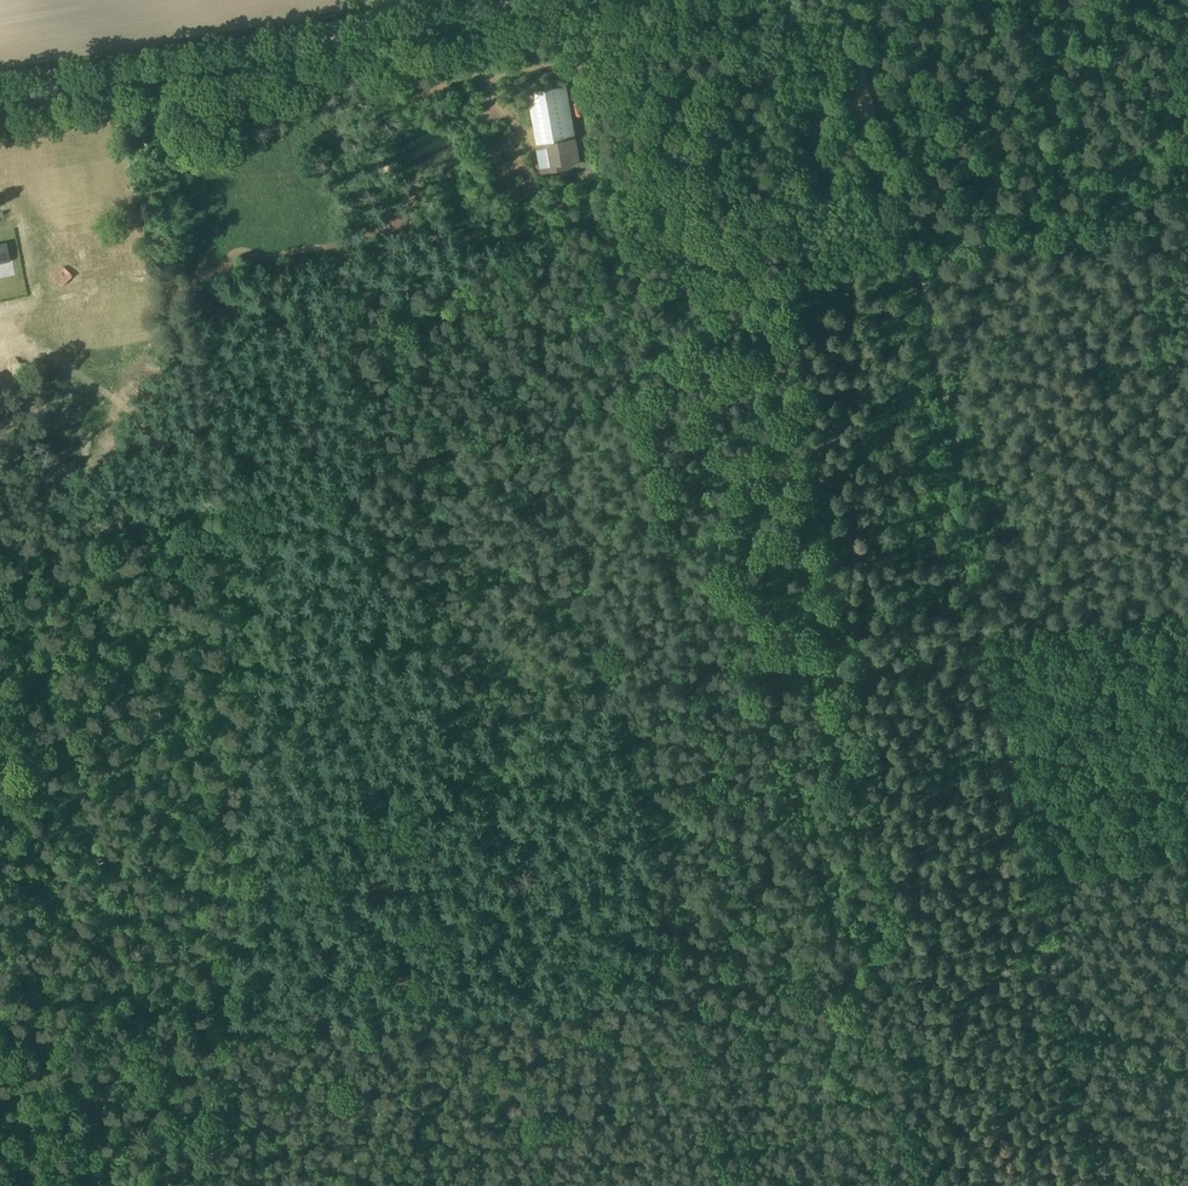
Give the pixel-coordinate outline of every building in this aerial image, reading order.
[(458,85),(452,87),(456,103),(469,100),(465,81),(458,83),(458,85)] [(529,93),(541,172),(567,168),(566,163),(578,161),(566,87),(529,93)] [(0,310),(19,306),(7,246),(0,247),(0,309),(0,310)] [(65,264),(52,274),(60,285),(73,275),(65,264)]
